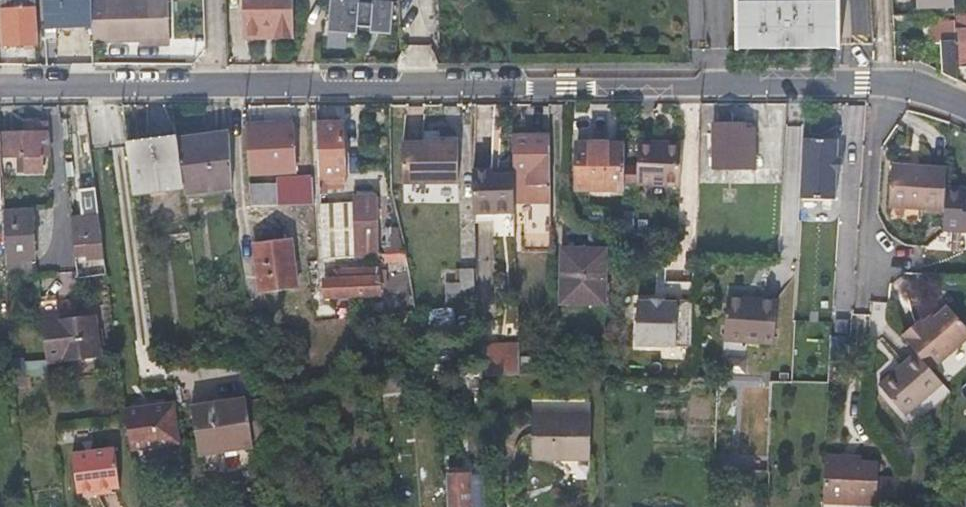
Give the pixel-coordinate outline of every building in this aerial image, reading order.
[(1,45),(20,44),(30,44),(35,44),(33,0),(0,0),(0,17),(1,45)] [(87,0),(41,0),(42,29),(87,26),(87,0)] [(136,41),(165,41),(165,0),(87,0),(87,26),(88,42),(136,41)] [(239,33),(267,32),(267,34),(289,33),(287,0),(238,0),(239,33)] [(322,31),(352,30),(352,23),(365,23),(365,27),(387,27),(387,0),(321,0),(322,31)] [(735,51),(837,51),(836,25),(856,24),(856,3),(734,3),(735,51)] [(953,35),(954,40),(955,66),(965,65),(965,28),(953,29),(953,35)] [(955,66),(954,40),(938,41),(940,75),(956,82),(955,66)] [(24,154),(25,167),(26,171),(42,169),(40,153),(48,152),(45,121),(21,123),(22,133),(1,135),(3,155),(19,154),(24,154)] [(248,161),(261,160),(275,160),(273,123),(245,125),(248,161)] [(743,129),(744,127),(744,124),(711,124),(710,168),(750,168),(751,130),(743,129)] [(344,191),(342,158),(340,125),(316,127),(320,200),(328,200),(327,192),(344,191)] [(182,185),(182,189),(183,193),(232,186),(227,133),(176,140),(182,185)] [(549,138),(513,138),(513,170),(514,176),(515,202),(549,203),(549,138)] [(834,139),(800,138),(797,199),(815,199),(815,191),(832,192),(833,172),(833,157),(834,139)] [(182,185),(176,140),(127,146),(132,191),(182,185)] [(458,141),(402,142),(403,183),(458,182),(458,141)] [(680,144),(637,143),(636,186),(679,188),(680,144)] [(622,189),(623,167),(623,144),(575,144),(576,190),(622,189)] [(887,206),(941,209),(942,188),(943,169),(888,166),(887,206)] [(472,171),(474,224),(492,223),(492,213),(491,176),(490,170),(472,171)] [(491,176),(492,213),(515,212),(515,202),(514,176),(491,176)] [(286,204),(299,204),(313,203),(312,179),(284,180),(284,186),(286,204)] [(286,204),(284,186),(250,187),(251,206),(286,204)] [(959,192),(959,189),(942,188),(941,209),(940,228),(965,230),(965,195),(959,195),(959,192)] [(3,212),(14,211),(12,189),(2,189),(3,212)] [(357,255),(355,200),(320,201),(323,258),(357,255)] [(357,255),(366,254),(374,254),(391,253),(405,251),(400,228),(380,229),(379,200),(355,200),(357,255)] [(32,210),(14,211),(3,212),(7,263),(24,262),(36,261),(32,210)] [(71,218),(74,236),(76,253),(87,252),(88,258),(105,255),(99,214),(95,215),(95,212),(83,213),(84,217),(71,218)] [(260,293),(278,291),(296,288),(288,240),(252,245),(260,293)] [(562,304),(583,305),(605,305),(604,251),(561,251),(562,304)] [(402,292),(407,291),(412,289),(405,254),(393,256),(402,292)] [(7,263),(8,288),(26,287),(24,262),(7,263)] [(342,268),(343,273),(343,278),(325,279),(327,297),(382,293),(381,275),(362,276),(362,267),(342,268)] [(463,302),(470,302),(477,302),(476,270),(462,270),(463,302)] [(744,299),(734,299),(725,298),(721,342),(771,346),(774,308),(744,305),(744,299)] [(744,305),(774,308),(774,302),(744,299),(744,305)] [(647,306),(636,305),(635,348),(676,348),(676,306),(663,306),(663,301),(647,301),(647,306)] [(939,313),(928,323),(921,316),(902,333),(917,350),(931,367),(965,335),(965,323),(949,304),(939,313)] [(101,357),(98,337),(96,318),(60,323),(60,318),(42,321),(47,363),(101,357)] [(519,345),(504,345),(486,345),(487,374),(520,375),(519,359),(519,345)] [(931,367),(917,350),(879,382),(905,412),(942,379),(931,367)] [(46,374),(45,359),(12,360),(13,376),(46,374)] [(536,360),(519,359),(520,375),(536,376),(536,368),(536,360)] [(552,376),(552,368),(536,368),(536,376),(552,376)] [(246,396),(191,404),(197,456),(253,449),(246,396)] [(171,400),(125,407),(126,418),(130,447),(177,440),(171,400)] [(533,463),(562,463),(590,463),(589,419),(532,419),(533,463)] [(121,487),(118,466),(116,446),(73,453),(79,492),(121,487)] [(857,506),(884,506),(904,506),(904,495),(905,478),(885,477),(886,469),(869,468),(849,467),(850,458),(824,457),(822,504),(857,506)] [(849,467),(869,468),(869,459),(850,458),(849,467)] [(463,477),(449,478),(450,506),(465,506),(463,477)]
